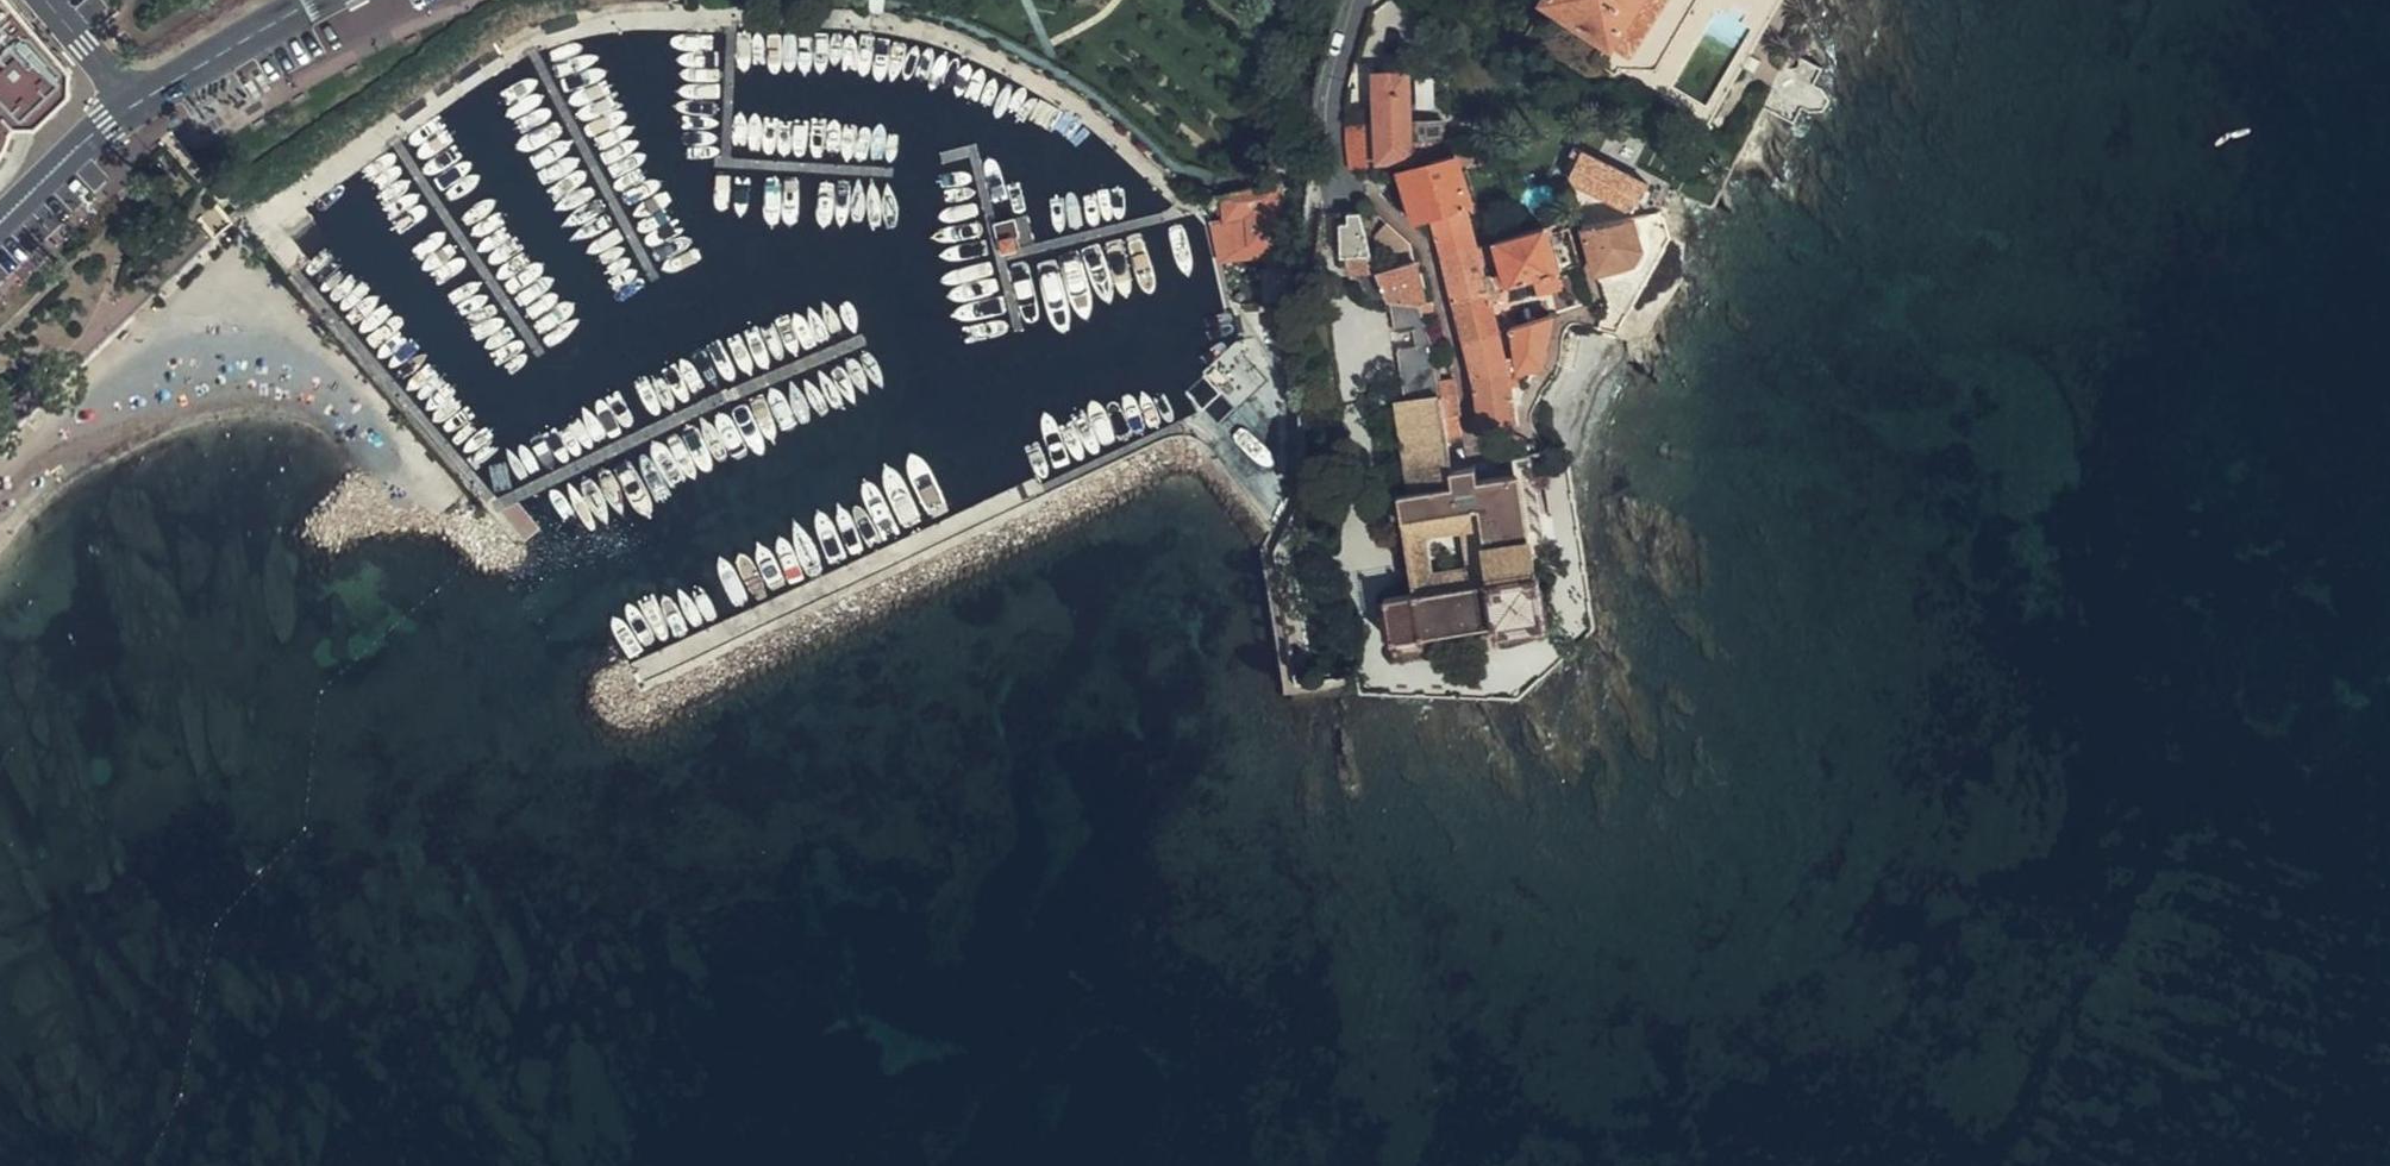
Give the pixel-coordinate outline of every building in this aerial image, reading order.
[(73,74),(36,33),(8,0),(0,0),(0,155),(6,145),(12,127),(38,128),(71,95),(73,74)] [(1543,3),(1609,46),(1639,0),(1545,0),(1543,3)] [(1609,46),(1626,58),(1664,0),(1639,0),(1609,46)] [(1427,165),(1447,160),(1444,124),(1411,124),(1409,75),(1375,76),(1377,123),(1378,161),(1426,161),(1427,165)] [(1377,123),(1349,124),(1349,126),(1353,168),(1378,166),(1378,161),(1377,123)] [(1506,160),(1501,145),(1460,156),(1465,172),(1506,160)] [(1638,206),(1648,184),(1578,150),(1573,159),(1581,163),(1574,177),(1581,185),(1630,208),(1638,206)] [(1465,172),(1460,156),(1447,160),(1427,165),(1402,172),(1418,222),(1435,217),(1445,255),(1479,247),(1468,208),(1476,205),(1465,172)] [(1222,194),(1229,218),(1244,216),(1245,220),(1253,218),(1259,244),(1266,243),(1288,239),(1285,180),(1222,194)] [(1222,194),(1215,195),(1221,219),(1229,218),(1222,194)] [(1361,211),(1377,269),(1416,261),(1412,244),(1366,201),(1361,210),(1361,211)] [(172,275),(179,284),(239,229),(216,204),(199,220),(214,236),(172,275)] [(1361,211),(1351,212),(1347,222),(1339,223),(1341,257),(1349,257),(1350,270),(1377,269),(1361,211)] [(1643,250),(1634,217),(1586,228),(1598,274),(1636,264),(1643,250)] [(1253,218),(1245,220),(1251,245),(1259,244),(1253,218)] [(1021,240),(1017,226),(1003,230),(1009,255),(1021,252),(1017,241),(1021,240)] [(1547,228),(1497,242),(1508,288),(1534,281),(1559,274),(1547,228)] [(1290,266),(1288,239),(1266,243),(1269,262),(1278,266),(1290,266)] [(1492,244),(1479,247),(1485,270),(1498,267),(1492,244)] [(1479,247),(1445,255),(1456,303),(1496,292),(1494,286),(1490,286),(1485,270),(1479,247)] [(1416,261),(1377,269),(1377,270),(1391,300),(1393,300),(1422,305),(1426,304),(1416,261)] [(1559,274),(1534,281),(1540,298),(1564,290),(1559,274)] [(1496,292),(1456,303),(1466,342),(1501,331),(1493,299),(1498,297),(1496,292)] [(1417,327),(1418,346),(1400,348),(1407,401),(1397,403),(1408,479),(1410,494),(1399,496),(1414,595),(1387,599),(1393,641),(1500,625),(1501,634),(1550,626),(1542,577),(1537,578),(1532,546),(1547,544),(1534,457),(1519,459),(1522,474),(1479,481),(1477,469),(1454,472),(1449,437),(1446,419),(1440,382),(1434,340),(1422,305),(1393,300),(1397,329),(1417,327)] [(1270,341),(1290,341),(1298,303),(1262,305),(1262,312),(1274,311),(1270,341)] [(1520,372),(1542,368),(1554,315),(1514,327),(1518,362),(1520,372)] [(1397,329),(1400,348),(1418,346),(1417,327),(1397,329)] [(1475,380),(1520,372),(1518,362),(1509,364),(1501,331),(1466,342),(1475,380)] [(1522,386),(1520,372),(1475,380),(1483,430),(1518,423),(1512,388),(1522,386)] [(1455,380),(1440,382),(1446,419),(1457,416),(1461,415),(1455,380)] [(1446,419),(1449,437),(1460,436),(1457,416),(1446,419)]
